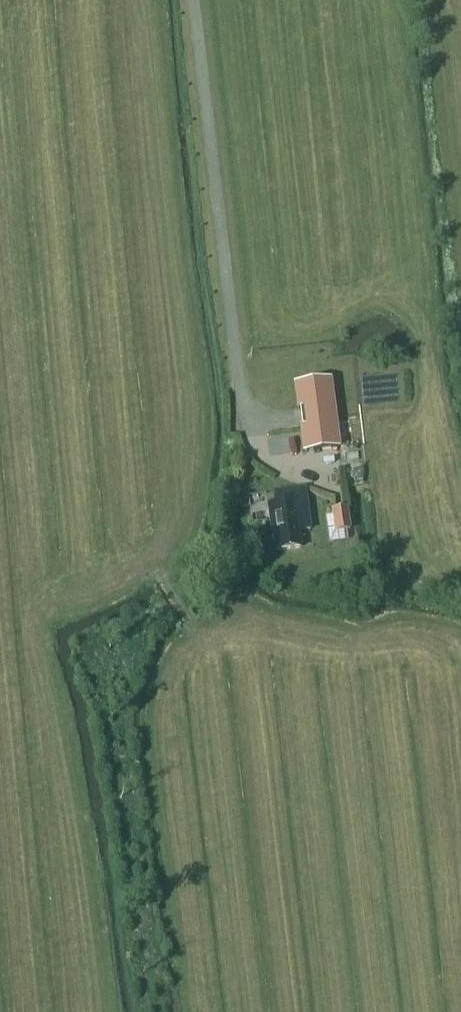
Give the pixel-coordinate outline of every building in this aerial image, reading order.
[(328,380),(296,384),(302,428),(310,427),(313,451),(337,447),(328,380)] [(276,502),(266,503),(271,533),(274,532),(277,554),(304,550),(301,528),(313,526),(308,486),(274,491),(276,502)] [(350,530),(348,507),(332,510),(335,531),(350,530)]
